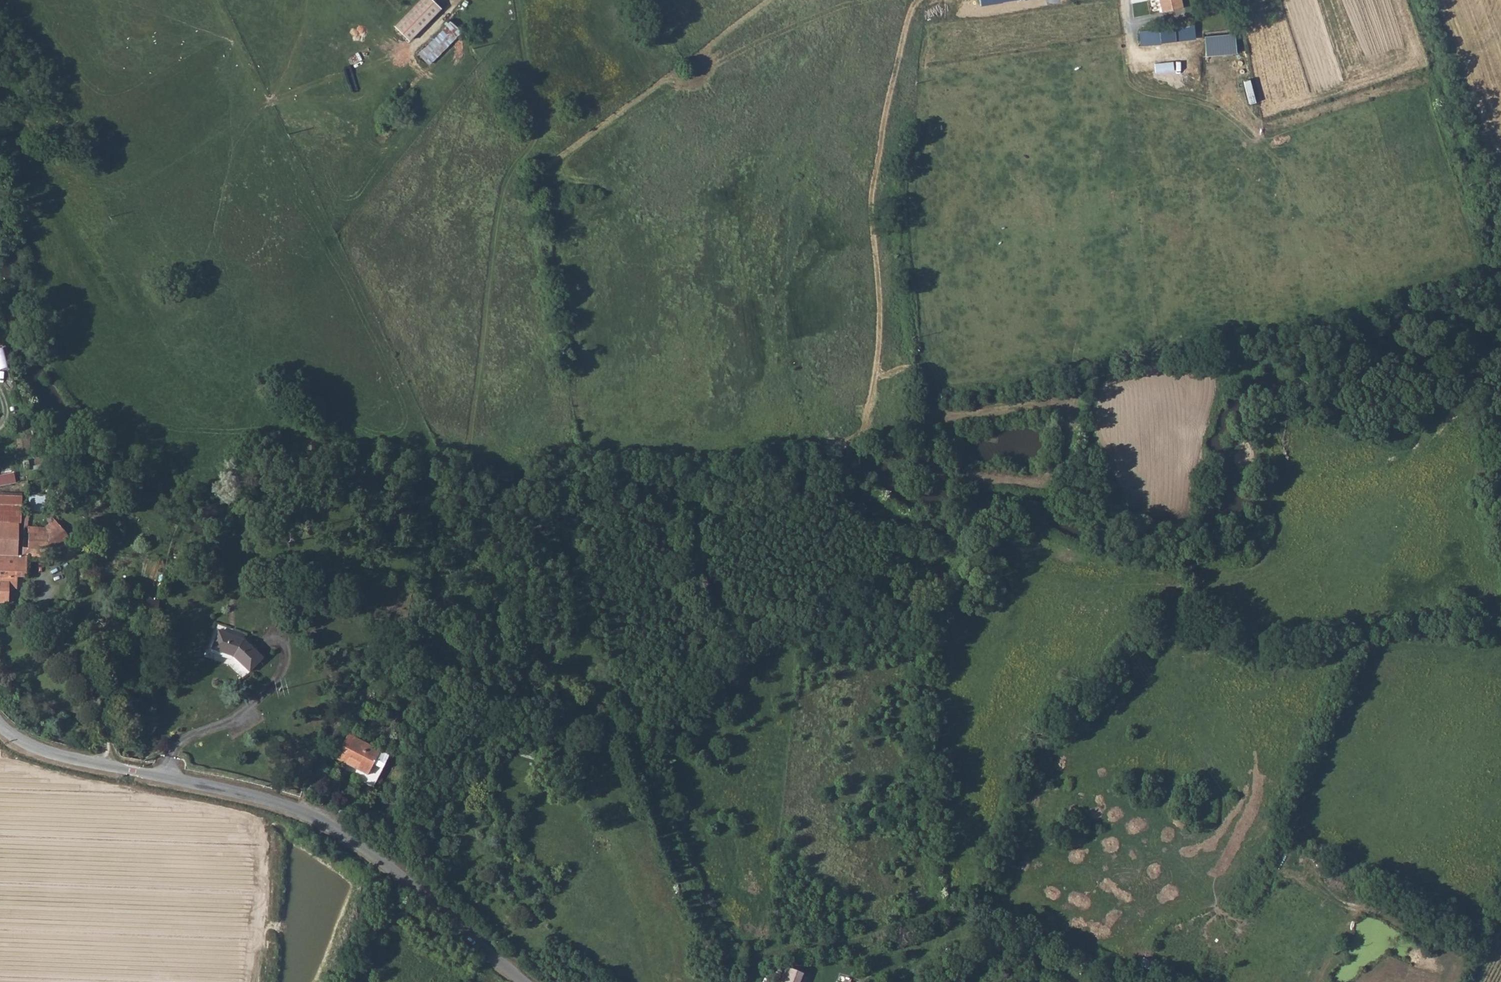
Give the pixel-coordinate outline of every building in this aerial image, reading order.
[(395,26),(410,40),(441,8),(433,0),(420,0),(395,26)] [(1161,12),(1182,7),(1181,0),(1159,0),(1161,12)] [(1192,25),(1140,31),(1141,46),(1160,44),(1160,43),(1194,39),(1192,25)] [(1233,33),(1204,36),(1206,56),(1236,52),(1233,33)] [(0,347),(0,369),(10,367),(4,346),(0,347)] [(16,474),(0,474),(0,484),(16,484),(16,474)] [(31,510),(45,510),(45,494),(31,493),(31,510)] [(15,523),(19,523),(20,496),(0,495),(0,522),(15,523)] [(26,532),(26,546),(46,548),(51,547),(69,536),(58,519),(46,526),(47,533),(38,532),(26,532)] [(15,554),(15,523),(0,522),(0,553),(15,554)] [(27,555),(46,557),(46,548),(26,546),(24,546),(24,554),(24,555),(27,555)] [(18,591),(18,578),(26,579),(27,555),(24,555),(24,554),(18,554),(15,554),(0,553),(0,603),(8,603),(9,590),(18,591)] [(260,657),(249,646),(243,639),(216,630),(211,648),(234,657),(246,670),(260,657)] [(386,756),(348,735),(336,758),(344,762),(347,758),(358,764),(356,769),(365,774),(361,783),(369,788),(386,756)] [(788,969),(783,981),(800,981),(803,974),(788,969)]
